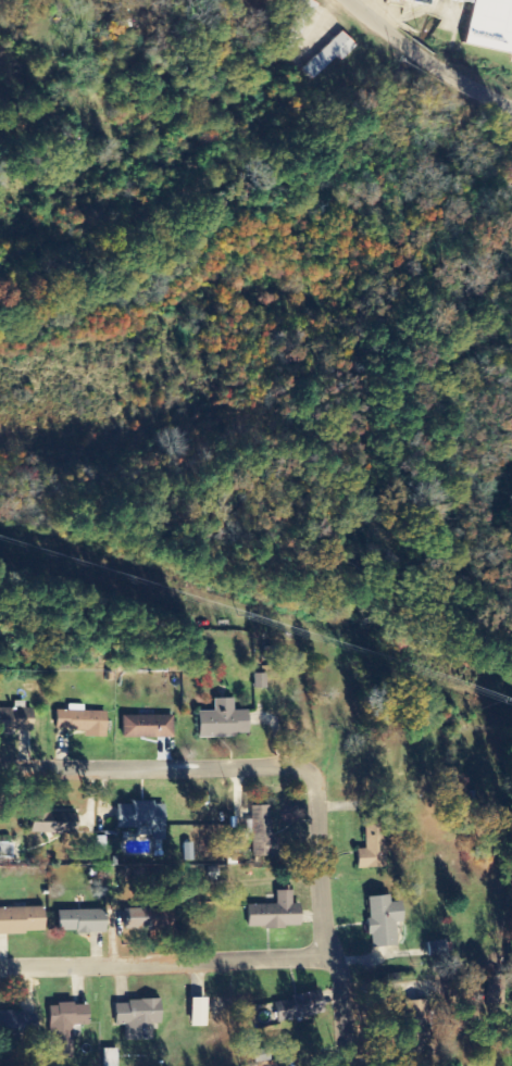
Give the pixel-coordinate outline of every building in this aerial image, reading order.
[(470,2),(470,0),(511,0),(511,53),(461,42),(470,2)] [(353,47),(337,32),(302,70),(313,80),(334,57),(339,62),(353,47)] [(194,738),(244,737),(244,711),(231,711),(230,699),(211,699),(211,711),(194,711),(194,738)] [(104,733),(105,712),(82,712),(82,705),(66,705),(66,711),(55,711),(54,732),(104,733)] [(0,709),(0,733),(32,734),(32,710),(0,709)] [(119,739),(173,738),(172,715),(119,717),(119,739)] [(162,804),(112,804),(112,829),(150,829),(150,841),(162,841),(162,804)] [(267,806),(248,807),(250,858),(275,858),(275,838),(268,838),(267,806)] [(48,809),(27,809),(28,835),(75,834),(74,814),(48,814),(48,809)] [(362,850),(353,850),(354,870),(385,868),(383,836),(362,837),(362,850)] [(297,905),(289,905),(289,892),(273,891),(273,905),(243,905),(243,928),(297,929),(297,905)] [(363,898),(367,948),(396,946),(394,924),(401,924),(399,903),(387,904),(387,896),(363,898)] [(42,933),(41,907),(0,909),(0,934),(42,933)] [(101,910),(53,911),(54,934),(101,933),(101,910)] [(150,932),(151,911),(121,910),(120,931),(150,932)] [(426,943),(427,954),(438,953),(438,942),(426,943)] [(274,1022),(320,1015),(316,993),(271,1001),(274,1022)] [(204,999),(188,999),(188,1028),(205,1027),(204,999)] [(157,1001),(111,1003),(112,1026),(124,1025),(125,1041),(151,1040),(150,1025),(158,1024),(157,1001)] [(402,1039),(423,1037),(421,1001),(400,1002),(402,1039)] [(71,1059),(70,1027),(85,1026),(84,1005),(46,1006),(48,1060),(71,1059)] [(34,1034),(34,1013),(0,1012),(0,1033),(34,1034)] [(115,1050),(102,1050),(102,1065),(115,1065),(115,1050)]
